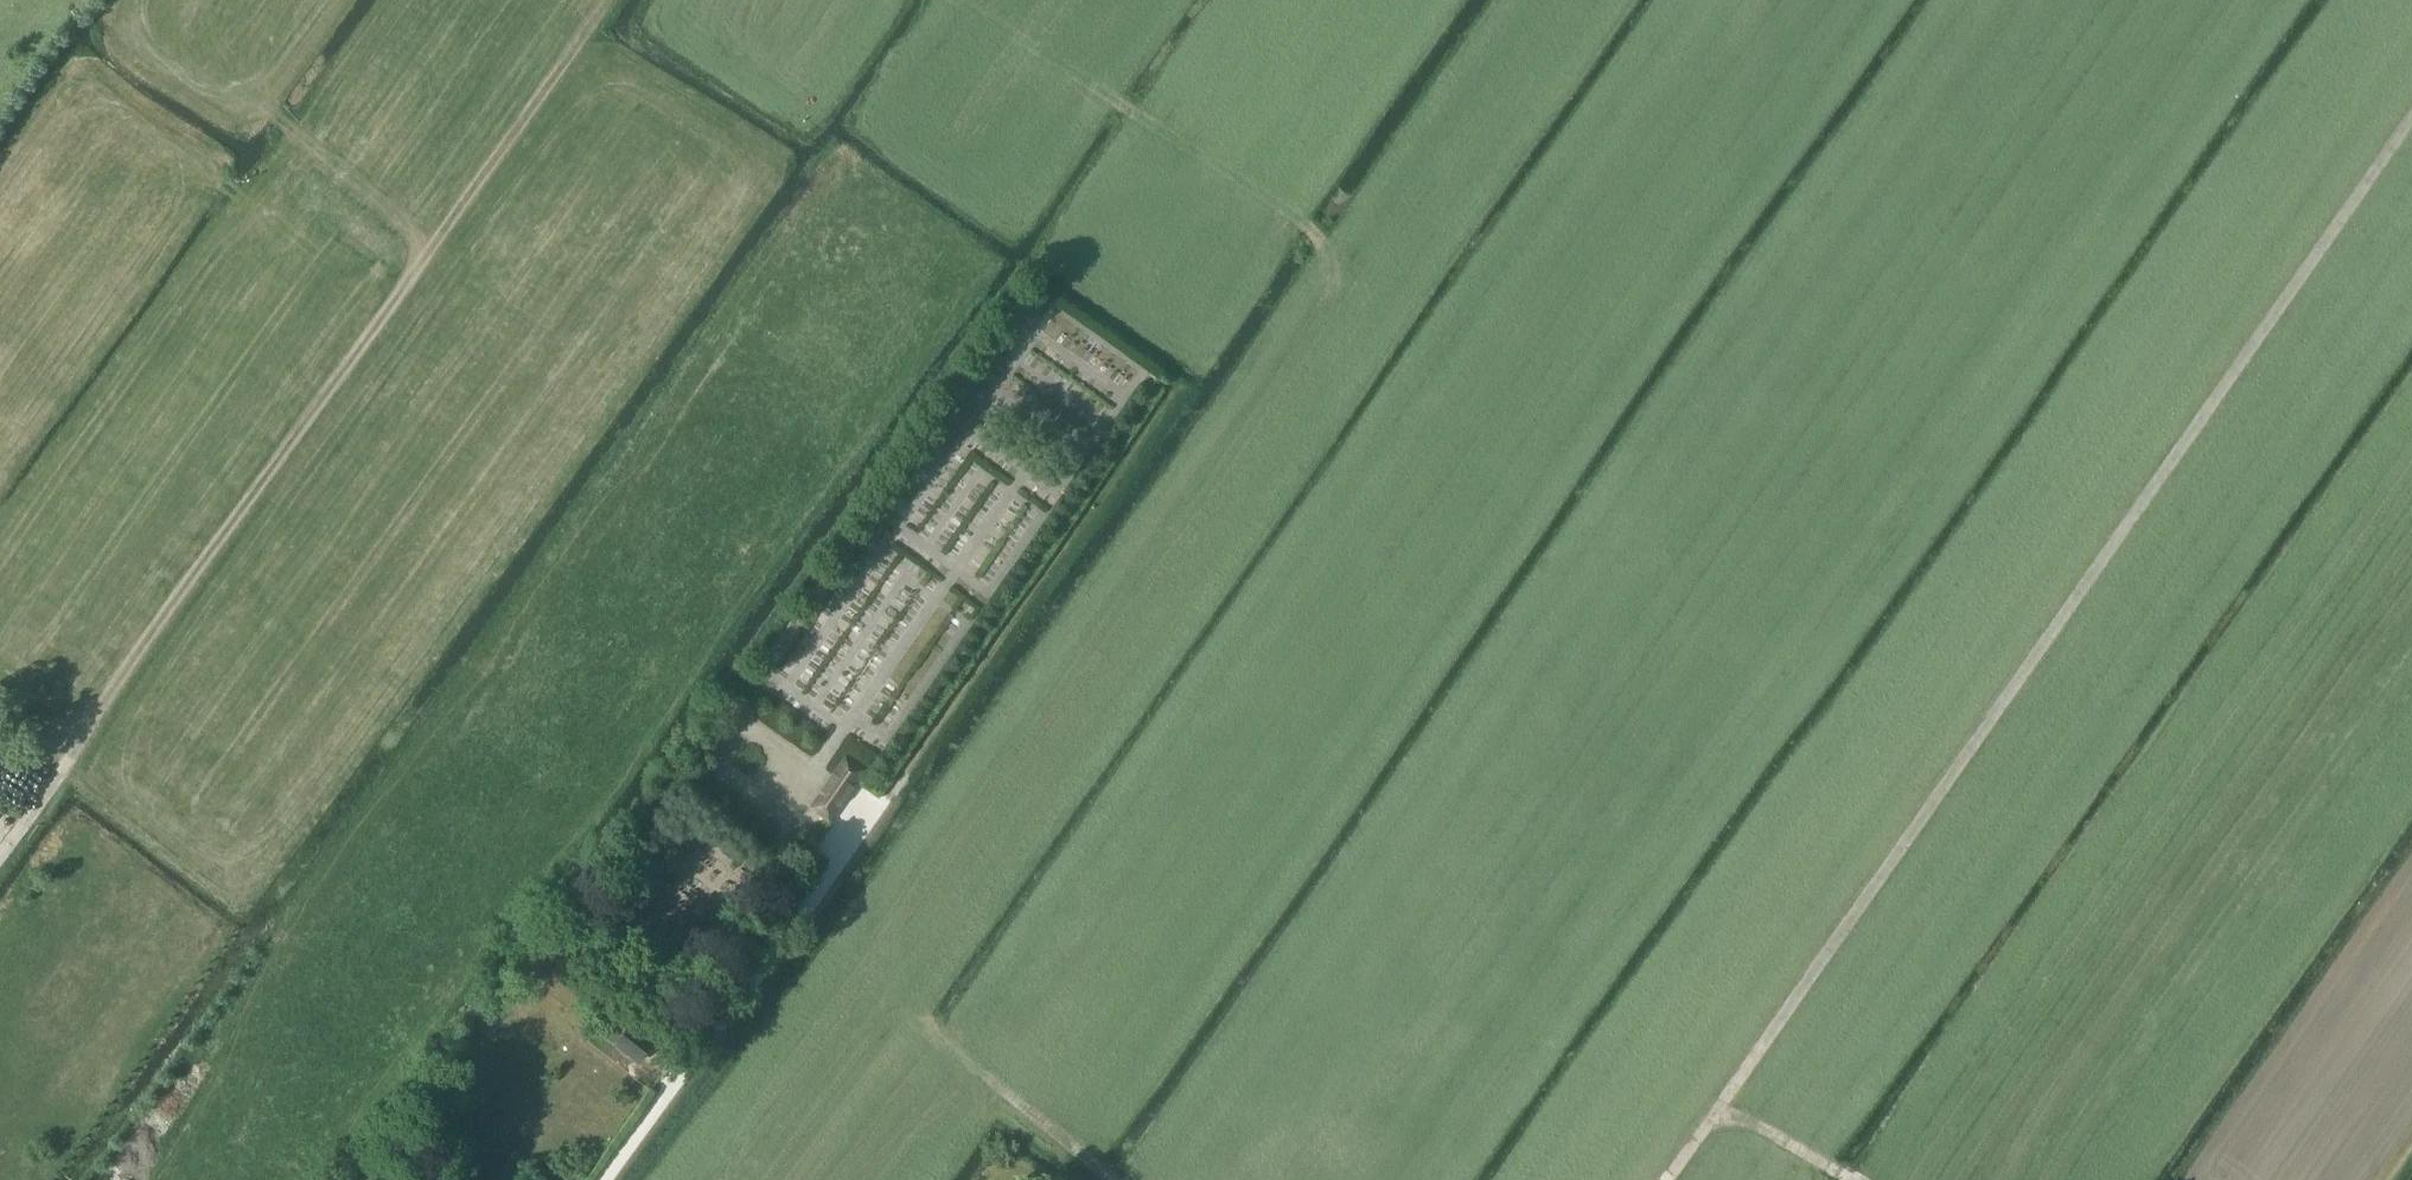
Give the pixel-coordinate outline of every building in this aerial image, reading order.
[(861,770),(844,759),(811,809),(829,820),(861,770)] [(655,1042),(616,1012),(599,1033),(639,1063),(655,1042)]
